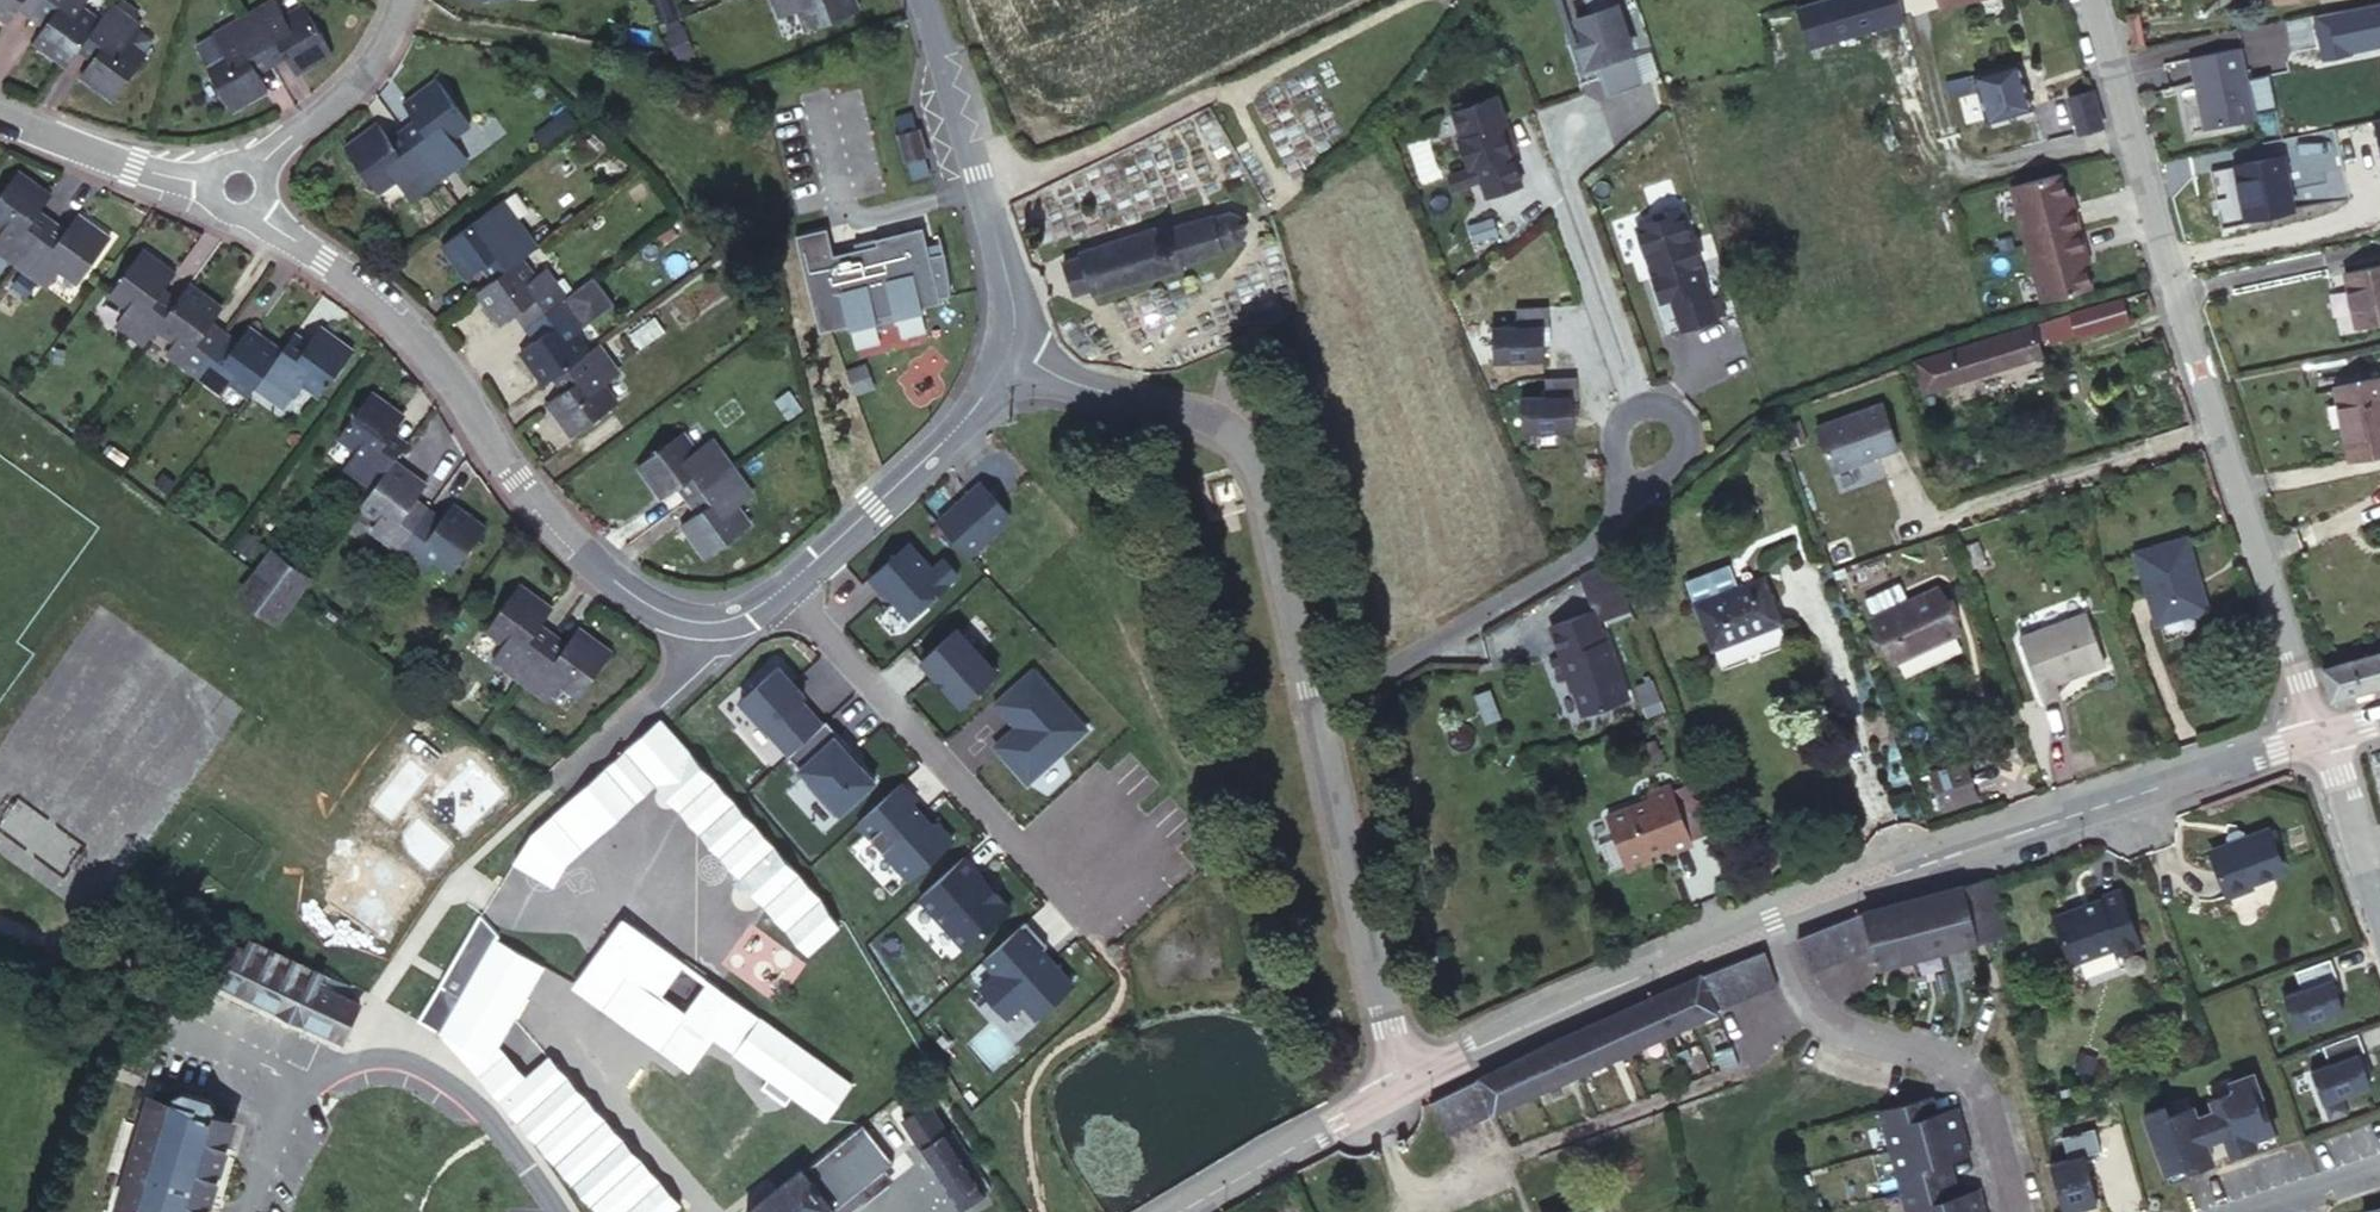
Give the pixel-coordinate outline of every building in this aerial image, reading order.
[(9,1),(23,12),(32,0),(0,0),(0,8),(9,1)] [(57,52),(65,41),(96,0),(32,0),(23,12),(34,20),(29,28),(57,52)] [(124,0),(96,0),(65,41),(83,56),(75,64),(100,85),(142,37),(128,25),(139,13),(124,0)] [(268,55),(277,51),(285,63),(324,42),(301,0),(278,0),(277,1),(276,0),(246,0),(238,4),(268,55)] [(655,17),(669,17),(669,0),(655,0),(655,17)] [(768,11),(787,3),(795,24),(852,0),(764,0),(768,11)] [(1597,97),(1633,85),(1614,29),(1616,29),(1608,5),(1606,6),(1604,0),(1575,0),(1580,15),(1566,19),(1573,40),(1567,43),(1575,68),(1586,64),(1597,97)] [(251,65),(268,55),(238,4),(205,22),(214,39),(197,48),(223,96),(258,78),(251,65)] [(2262,112),(2250,42),(2201,51),(2213,120),(2262,112)] [(1996,81),(1973,87),(1984,122),(2028,109),(2014,62),(1992,69),(1996,81)] [(1969,75),(1973,87),(1996,81),(1992,69),(1991,69),(1969,75)] [(420,104),(403,115),(437,162),(467,143),(457,129),(475,117),(444,70),(411,91),(420,104)] [(2087,91),(2062,97),(2074,142),(2076,141),(2074,133),(2095,128),(2097,136),(2099,135),(2087,91)] [(571,99),(536,124),(544,134),(578,109),(571,99)] [(1478,184),(1484,203),(1519,192),(1509,159),(1503,137),(1501,132),(1506,130),(1498,102),(1474,110),(1472,104),(1451,110),(1461,142),(1458,144),(1467,172),(1474,171),(1478,184)] [(437,162),(403,115),(392,123),(382,110),(351,131),(383,178),(399,168),(407,180),(437,162)] [(1411,130),(1400,134),(1403,143),(1414,139),(1411,130)] [(1508,136),(1503,137),(1509,159),(1515,158),(1508,136)] [(2278,223),(2268,170),(2221,181),(2230,233),(2278,223)] [(1467,172),(1447,179),(1451,193),(1478,184),(1474,171),(1467,172)] [(41,216),(30,207),(37,198),(4,173),(0,179),(0,257),(6,262),(41,216)] [(2007,187),(2022,244),(2075,230),(2069,208),(2065,209),(2056,174),(2007,187)] [(496,265),(523,247),(539,234),(510,192),(449,234),(469,263),(486,252),(496,265)] [(1081,259),(1065,265),(1077,292),(1093,285),(1097,295),(1175,260),(1172,251),(1213,235),(1210,230),(1234,218),(1229,204),(1202,215),(1198,207),(1161,224),(1158,216),(1077,250),(1081,259)] [(1653,220),(1633,227),(1642,255),(1648,253),(1655,273),(1650,275),(1658,299),(1668,295),(1679,328),(1714,316),(1695,262),(1698,262),(1690,239),(1688,239),(1676,205),(1651,214),(1653,220)] [(58,229),(41,216),(6,262),(39,286),(50,273),(67,286),(101,243),(68,217),(58,229)] [(826,259),(854,360),(932,338),(923,305),(949,297),(926,218),(832,245),(825,220),(794,229),(804,265),(826,259)] [(2075,230),(2022,244),(2037,302),(2086,289),(2077,254),(2081,253),(2075,230)] [(528,314),(571,283),(551,253),(535,263),(523,247),(496,265),(479,277),(504,313),(520,304),(528,314)] [(157,330),(183,297),(174,290),(184,277),(151,250),(113,300),(129,313),(120,325),(146,345),(157,330)] [(1648,253),(1642,255),(1650,275),(1655,273),(1648,253)] [(2337,274),(2347,324),(2379,316),(2379,264),(2337,274)] [(524,340),(543,368),(556,359),(584,338),(575,323),(591,313),(571,283),(528,314),(538,331),(524,340)] [(191,303),(183,297),(157,330),(175,345),(167,357),(187,373),(221,327),(213,321),(223,307),(201,290),(191,303)] [(2128,333),(2120,309),(2060,329),(2067,354),(2128,333)] [(1535,317),(1503,317),(1503,336),(1478,336),(1479,372),(1530,371),(1530,356),(1530,336),(1535,336),(1535,317)] [(221,327),(187,373),(223,401),(232,390),(241,396),(278,347),(250,325),(239,341),(221,327)] [(614,360),(593,332),(584,338),(556,359),(566,376),(547,388),(569,420),(615,391),(600,369),(614,360)] [(288,333),(278,347),(241,396),(250,402),(264,384),(291,405),(303,389),(314,398),(344,359),(314,335),(305,347),(288,333)] [(2027,342),(1916,383),(1926,417),(2038,378),(2027,342)] [(2377,370),(2328,379),(2347,457),(2379,450),(2379,383),(2377,370)] [(1562,388),(1530,389),(1530,407),(1505,407),(1505,443),(1557,442),(1557,427),(1557,408),(1563,408),(1562,388)] [(392,460),(409,439),(396,428),(403,419),(376,397),(345,438),(366,456),(354,471),(373,486),(392,460)] [(1871,405),(1806,429),(1823,475),(1888,451),(1871,405)] [(666,492),(673,502),(723,467),(708,445),(691,456),(679,439),(631,471),(652,501),(666,492)] [(373,486),(362,501),(382,516),(369,532),(396,553),(431,508),(423,502),(432,493),(392,460),(373,486)] [(723,467),(673,502),(687,522),(673,532),(696,565),(743,533),(732,517),(749,505),(723,467)] [(957,507),(955,505),(937,522),(967,556),(1007,520),(1007,513),(980,483),(964,498),(966,500),(957,507)] [(431,508),(396,553),(431,580),(442,566),(456,576),(490,532),(458,506),(446,520),(431,508)] [(257,534),(244,551),(286,581),(298,565),(257,534)] [(2201,608),(2179,538),(2143,548),(2163,619),(2201,608)] [(908,618),(957,575),(943,559),(931,569),(908,543),(868,579),(881,593),(884,591),(908,618)] [(286,581),(244,551),(234,564),(275,595),(286,581)] [(1961,627),(1936,579),(1869,616),(1897,665),(1961,627)] [(503,658),(528,678),(562,632),(546,620),(556,607),(529,586),(492,636),(509,649),(503,658)] [(1715,656),(1780,635),(1769,587),(1702,606),(1715,656)] [(1594,710),(1633,697),(1613,638),(1610,639),(1600,609),(1557,623),(1567,653),(1557,657),(1564,678),(1574,674),(1585,706),(1594,710)] [(2098,666),(2084,616),(2014,638),(2034,706),(2061,698),(2056,680),(2098,666)] [(921,660),(961,704),(997,672),(957,628),(921,660)] [(562,632),(528,678),(561,703),(570,689),(587,702),(618,656),(592,635),(583,647),(562,632)] [(2313,653),(2321,687),(2379,673),(2379,636),(2313,653)] [(791,756),(824,726),(801,701),(806,697),(780,668),(742,702),(791,756)] [(995,704),(1017,728),(1022,734),(1001,754),(1028,784),(1087,731),(1032,670),(995,704)] [(565,858),(689,753),(660,719),(533,826),(512,857),(549,881),(565,858)] [(1022,734),(1017,728),(996,748),(1001,754),(1022,734)] [(845,926),(689,753),(657,787),(656,805),(675,806),(739,874),(729,894),(737,914),(760,905),(807,959),(845,926)] [(1972,815),(1958,773),(1923,784),(1936,826),(1972,815)] [(916,801),(902,785),(859,825),(910,881),(953,842),(938,825),(934,828),(913,804),(916,801)] [(1685,847),(1666,790),(1647,796),(1648,801),(1605,816),(1623,866),(1665,850),(1667,855),(1685,847)] [(2277,848),(2214,865),(2228,915),(2249,910),(2246,899),(2289,889),(2277,848)] [(991,887),(965,858),(921,899),(968,950),(1012,910),(998,895),(996,897),(989,889),(991,887)] [(2027,861),(2016,864),(2018,877),(2030,874),(2027,861)] [(2002,931),(1987,873),(1842,917),(1842,922),(1769,947),(1777,973),(1873,947),(1879,965),(1943,947),(2001,931),(2002,931)] [(2143,957),(2124,898),(2101,906),(2102,911),(2058,925),(2072,971),(2116,957),(2118,964),(2143,957)] [(855,1079),(620,903),(563,978),(685,1069),(712,1034),(826,1119),(855,1079)] [(493,934),(478,914),(405,1034),(475,1069),(494,1040),(543,961),(493,934)] [(1842,922),(1842,917),(1767,941),(1769,947),(1842,922)] [(1028,922),(986,960),(995,970),(980,984),(1007,1014),(1022,1000),(1036,1015),(1072,982),(1049,957),(1048,958),(1040,950),(1047,943),(1028,922)] [(1679,975),(1744,956),(1740,949),(1711,960),(1679,975)] [(345,1050),(362,1014),(224,950),(212,976),(221,981),(216,992),(345,1050)] [(1752,976),(1744,956),(1679,975),(1694,1005),(1752,976)] [(2332,957),(2298,970),(2304,987),(2286,994),(2298,1027),(2346,1010),(2334,977),(2339,975),(2332,957)] [(1694,1005),(1679,975),(1452,1090),(1471,1127),(1696,1011),(1694,1005)] [(2328,1066),(2309,1073),(2321,1106),(2369,1089),(2358,1056),(2363,1055),(2356,1037),(2322,1049),(2328,1066)] [(530,1076),(494,1040),(475,1069),(506,1100),(530,1076)] [(544,1062),(530,1076),(506,1100),(596,1211),(676,1211),(686,1203),(544,1062)] [(2268,1130),(2249,1072),(2228,1079),(2231,1088),(2207,1096),(2211,1108),(2219,1131),(2226,1152),(2251,1143),(2249,1136),(2268,1130)] [(1430,1102),(1445,1141),(1471,1127),(1452,1090),(1430,1102)] [(1930,1090),(1874,1103),(1884,1142),(1966,1126),(1959,1097),(1933,1103),(1930,1090)] [(177,1100),(173,1113),(157,1108),(127,1211),(215,1211),(234,1133),(221,1130),(225,1114),(177,1100)] [(2192,1114),(2188,1103),(2164,1111),(2161,1101),(2140,1109),(2159,1167),(2179,1160),(2182,1167),(2207,1158),(2200,1137),(2192,1114)] [(1430,1102),(1403,1116),(1424,1151),(1445,1141),(1430,1102)] [(994,1190),(934,1104),(904,1125),(964,1211),(994,1190)] [(2211,1108),(2192,1114),(2200,1137),(2219,1131),(2211,1108)] [(746,1211),(836,1211),(833,1209),(893,1161),(862,1122),(745,1211),(746,1211)] [(2093,1124),(2056,1131),(2060,1150),(2045,1153),(2057,1210),(2096,1202),(2085,1149),(2098,1146),(2093,1124)] [(1966,1126),(1884,1142),(1894,1183),(1954,1171),(1952,1156),(1973,1152),(1966,1126)] [(2268,1130),(2249,1136),(2251,1143),(2252,1148),(2273,1141),(2268,1130)] [(2179,1160),(2159,1167),(2157,1195),(2177,1188),(2182,1167),(2179,1160)] [(1954,1171),(1894,1183),(1902,1211),(1973,1211),(1988,1209),(1984,1179),(1957,1185),(1954,1171)] [(1571,1198),(1535,1211),(1576,1211),(1571,1198)]
